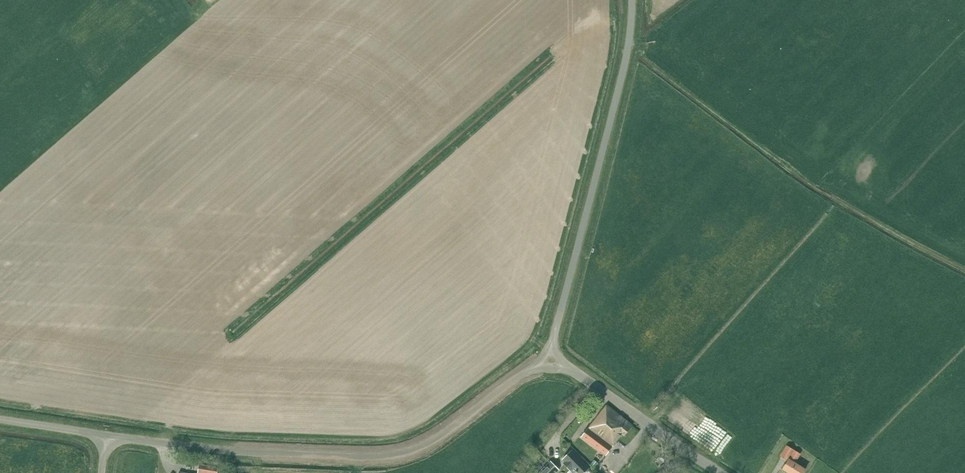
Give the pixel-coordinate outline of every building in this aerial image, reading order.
[(607,406),(601,413),(617,426),(609,436),(617,442),(622,435),(625,437),(633,426),(607,406)] [(588,429),(613,447),(617,442),(609,436),(617,426),(601,413),(588,429)] [(606,456),(613,447),(588,429),(582,437),(606,456)] [(780,457),(787,461),(783,469),(789,472),(803,472),(805,469),(795,463),(800,454),(794,451),(794,450),(786,445),(780,457)] [(564,460),(567,463),(567,464),(566,465),(571,471),(569,472),(586,472),(591,468),(573,450),(564,460)] [(670,457),(665,463),(670,468),(676,462),(670,457)] [(561,470),(552,462),(542,472),(558,472),(561,470)] [(218,467),(199,464),(198,472),(218,472),(218,467)]
